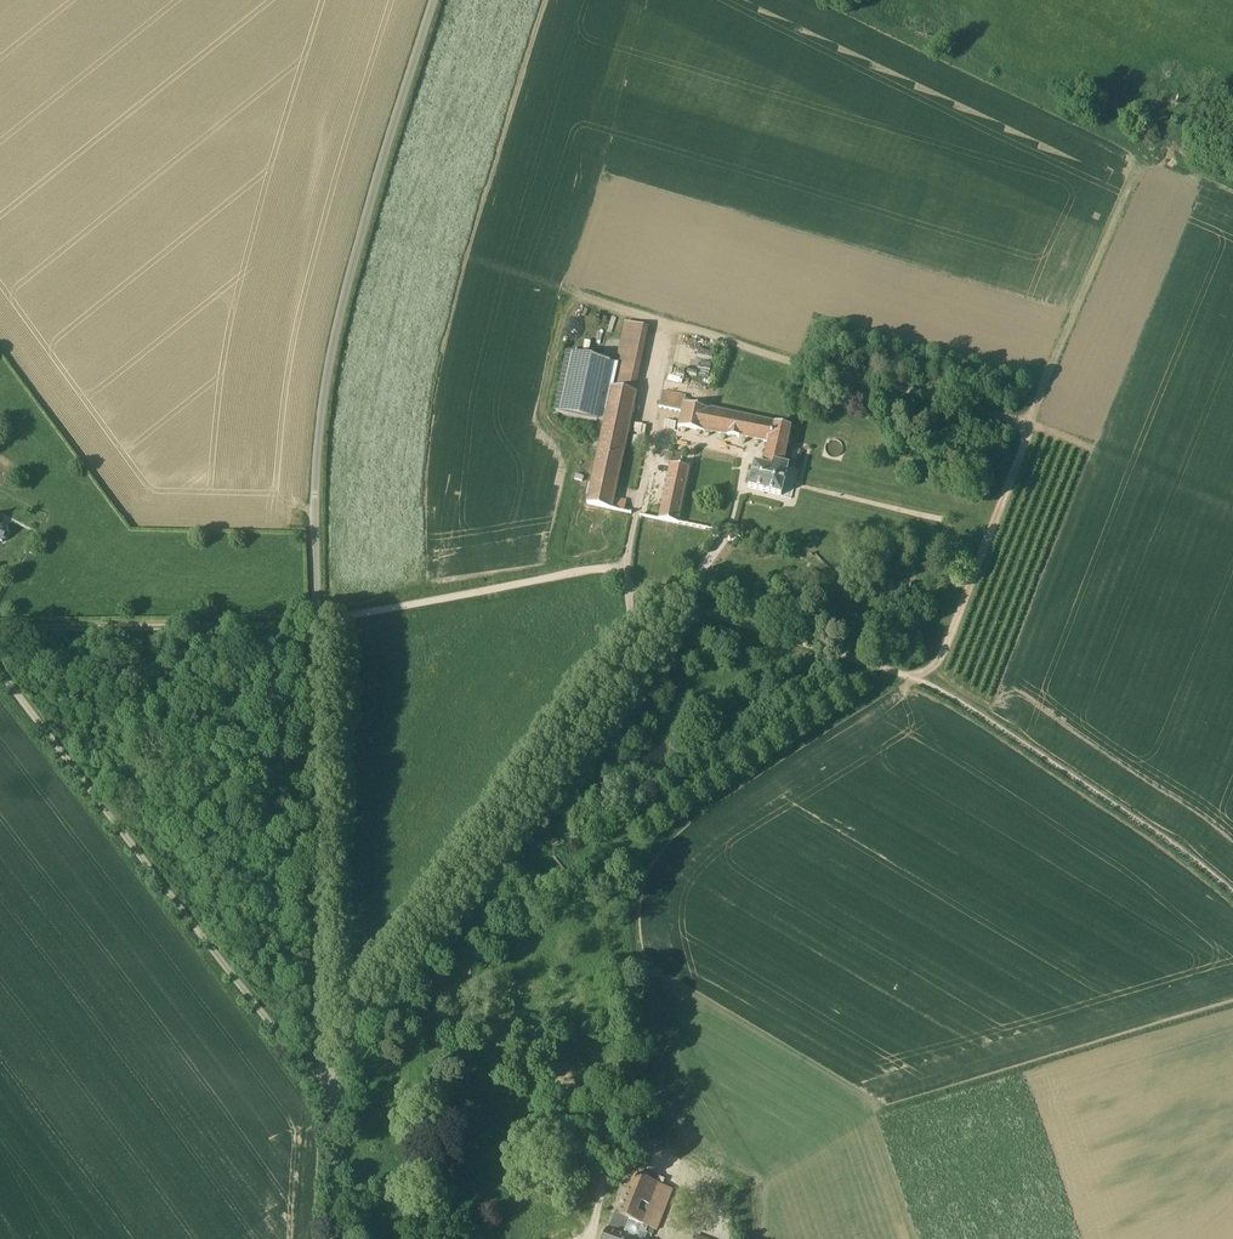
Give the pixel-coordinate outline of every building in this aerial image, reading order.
[(63,287),(65,274),(57,273),(56,286),(63,287)] [(599,410),(606,411),(611,387),(616,362),(566,352),(553,413),(596,421),(599,410)] [(612,508),(614,497),(635,393),(632,392),(614,388),(611,387),(606,411),(604,423),(590,492),(587,503),(587,504),(611,510),(612,508)] [(781,496),(789,466),(782,464),(790,427),(683,402),(685,395),(662,390),(659,407),(680,411),(676,427),(766,443),(761,465),(755,463),(751,476),(748,488),(781,496)] [(672,463),(674,453),(666,452),(664,462),(672,463)] [(677,524),(680,512),(689,467),(671,463),(659,520),(677,524)] [(674,1190),(635,1174),(618,1215),(615,1214),(608,1230),(607,1230),(603,1238),(632,1238),(624,1236),(630,1221),(650,1229),(648,1233),(655,1236),(658,1231),(674,1190)]
